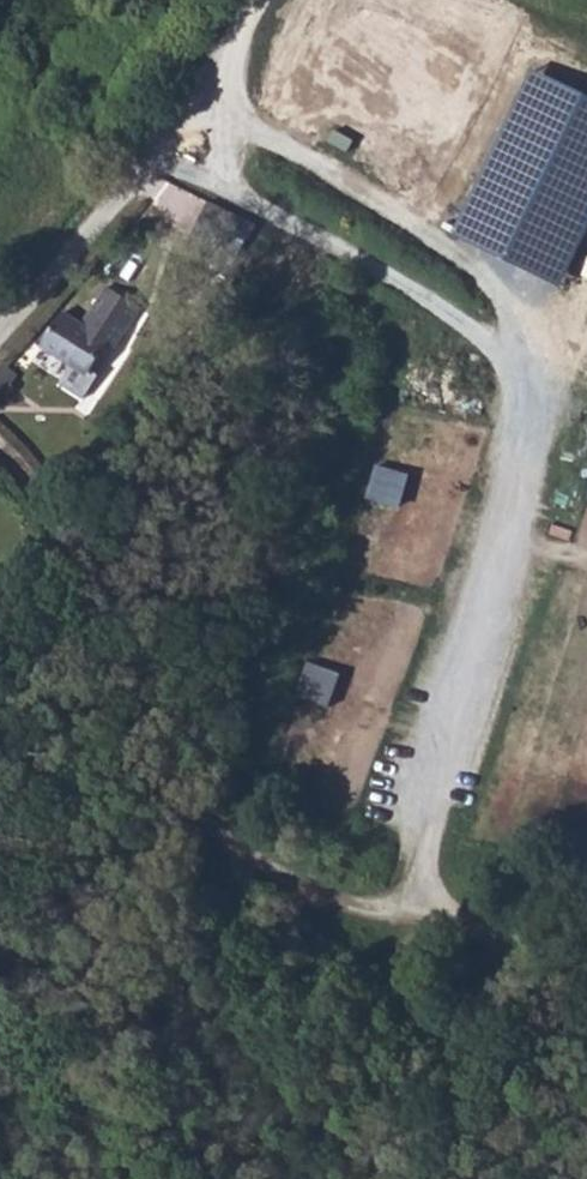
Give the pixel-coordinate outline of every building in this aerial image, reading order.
[(532,71),(455,234),(562,284),(586,231),(586,97),(532,71)] [(120,314),(85,293),(62,330),(41,317),(20,351),(50,370),(52,367),(53,368),(39,390),(63,405),(77,382),(71,378),(88,351),(94,354),(120,314)] [(331,707),(344,671),(310,659),(297,695),(331,707)]
